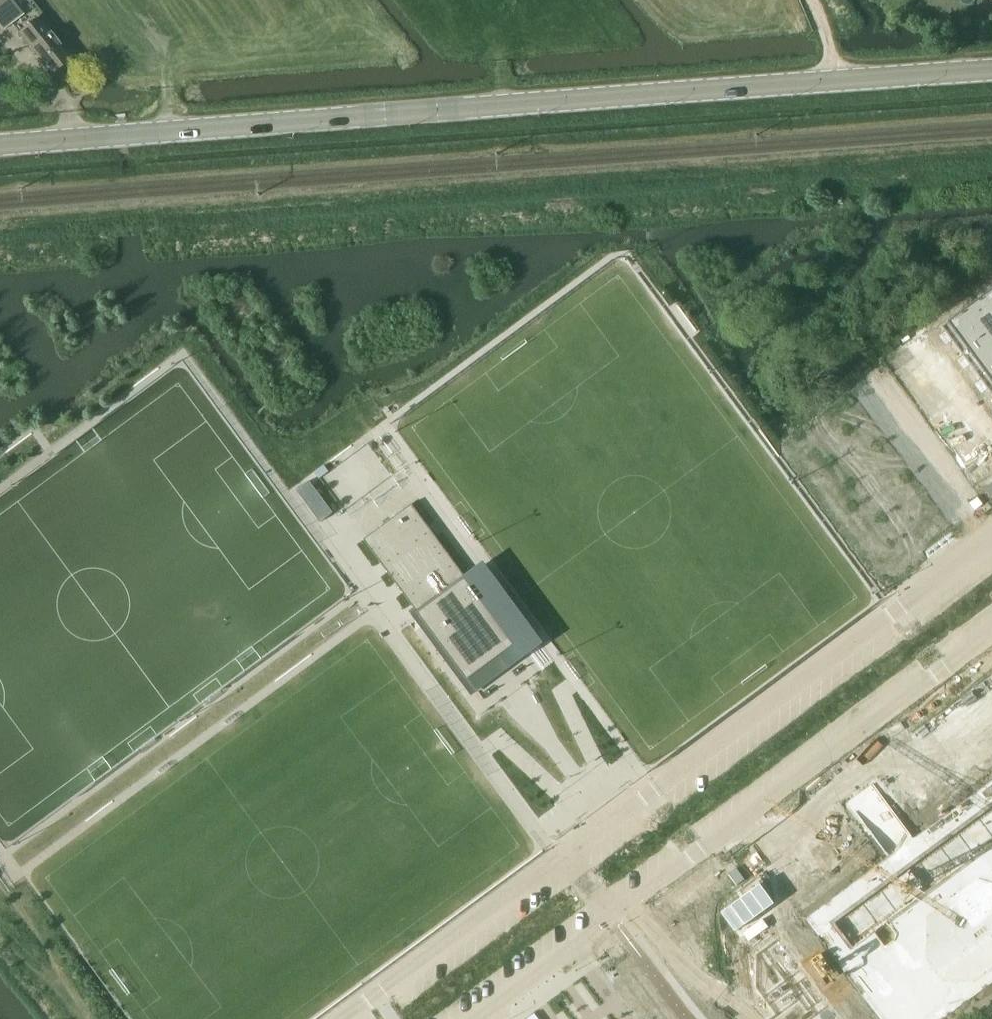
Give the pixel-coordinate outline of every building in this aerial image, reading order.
[(3,29),(22,14),(11,0),(0,0),(0,25),(3,29)] [(30,47),(51,74),(69,58),(48,32),(46,33),(35,19),(21,30),(33,44),(30,47)] [(947,325),(991,385),(991,291),(947,325)] [(310,481),(297,491),(321,523),(334,514),(310,481)] [(412,506),(364,542),(469,681),(517,646),(412,506)] [(924,953),(941,977),(975,976),(991,963),(991,874),(978,870),(924,908),(924,953)] [(753,983),(776,1015),(771,1018),(850,1018),(859,990),(821,936),(776,935),(754,951),(753,983)]
